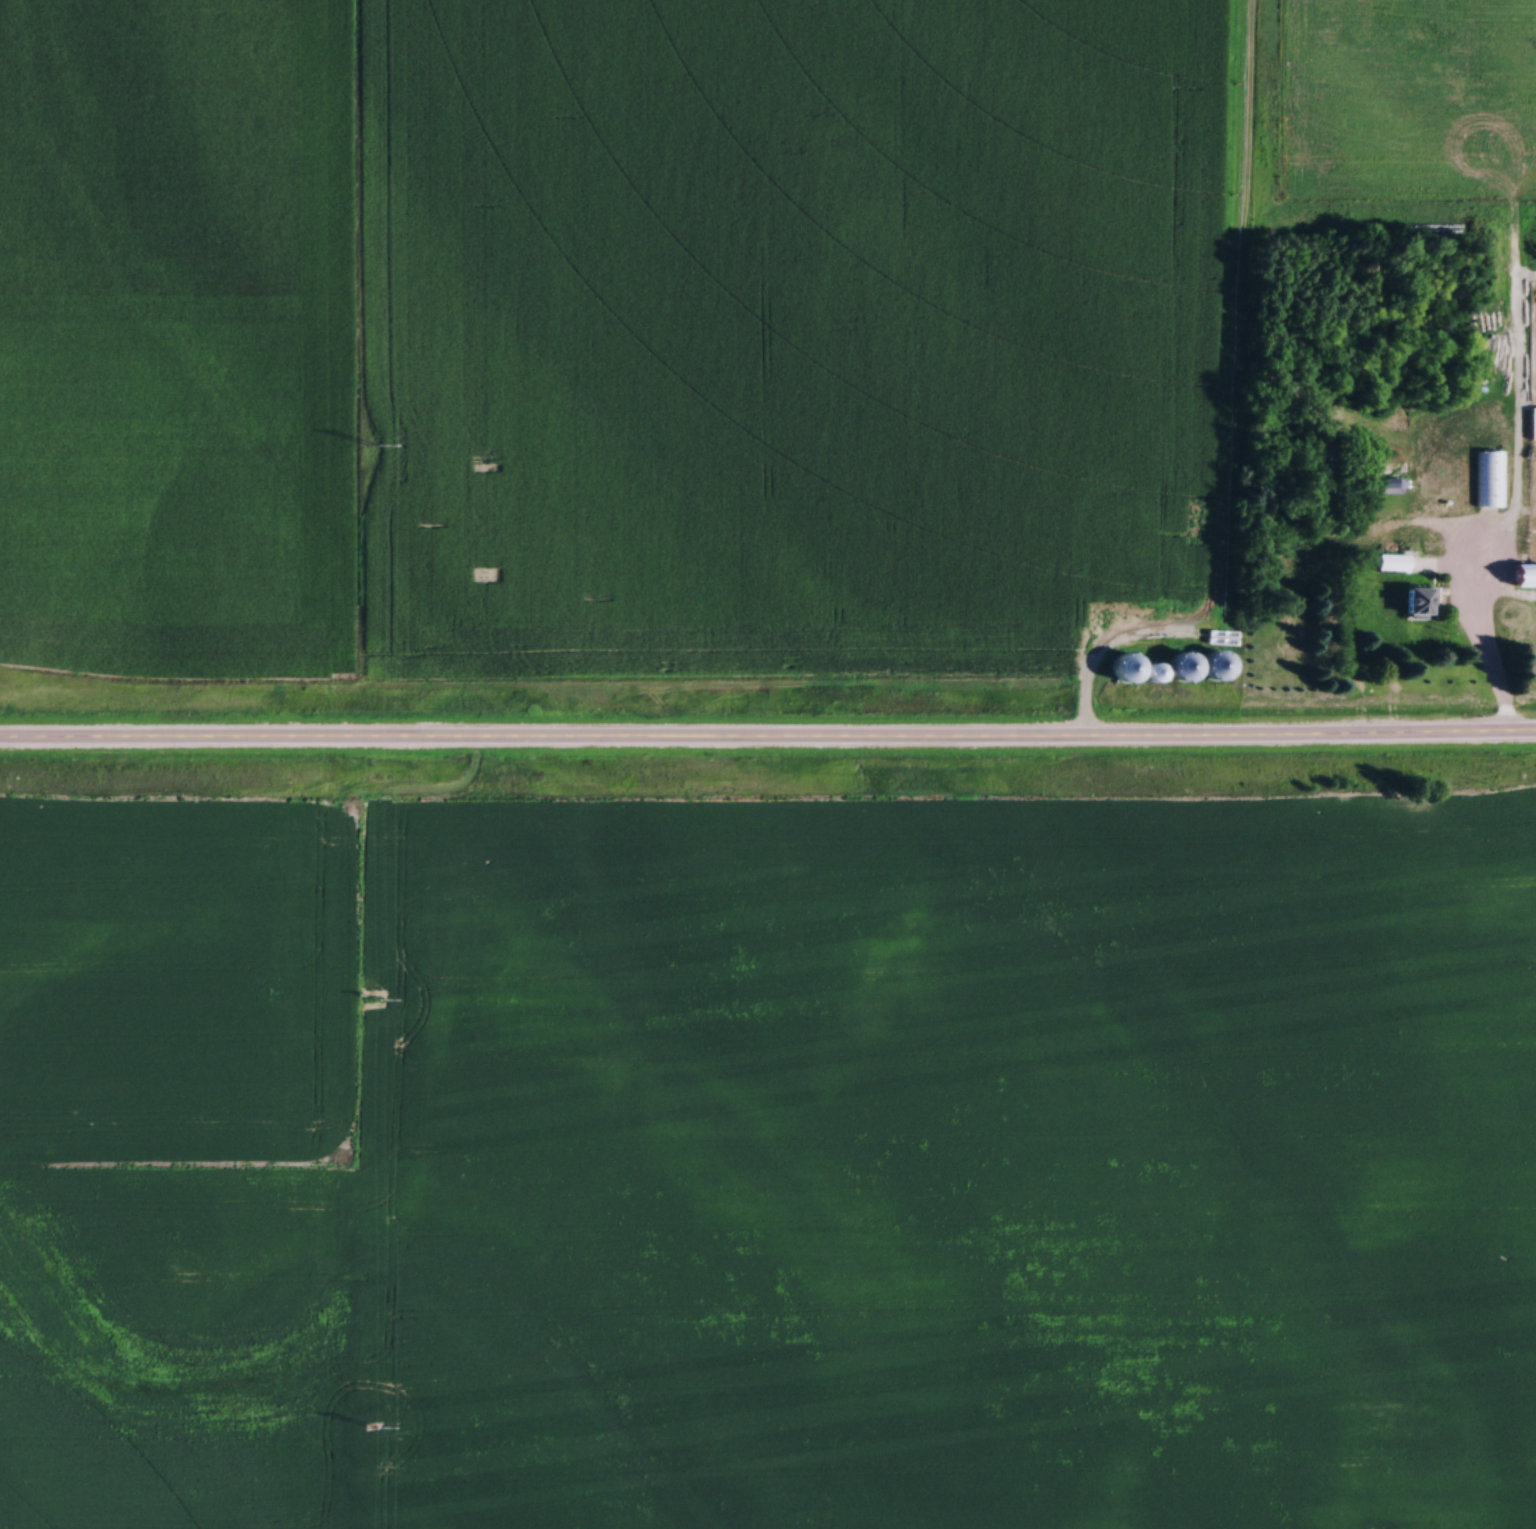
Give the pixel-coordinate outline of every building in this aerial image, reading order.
[(1505,507),(1505,451),(1477,451),(1477,507),(1505,507)] [(1508,566),(1508,588),(1535,588),(1535,566),(1508,566)] [(1432,615),(1432,589),(1401,589),(1401,615),(1432,615)] [(1222,654),(1205,652),(1202,679),(1219,681),(1222,654)] [(1170,679),(1187,677),(1185,655),(1168,657),(1170,679)] [(1152,681),(1162,677),(1155,663),(1146,667),(1152,681)]
